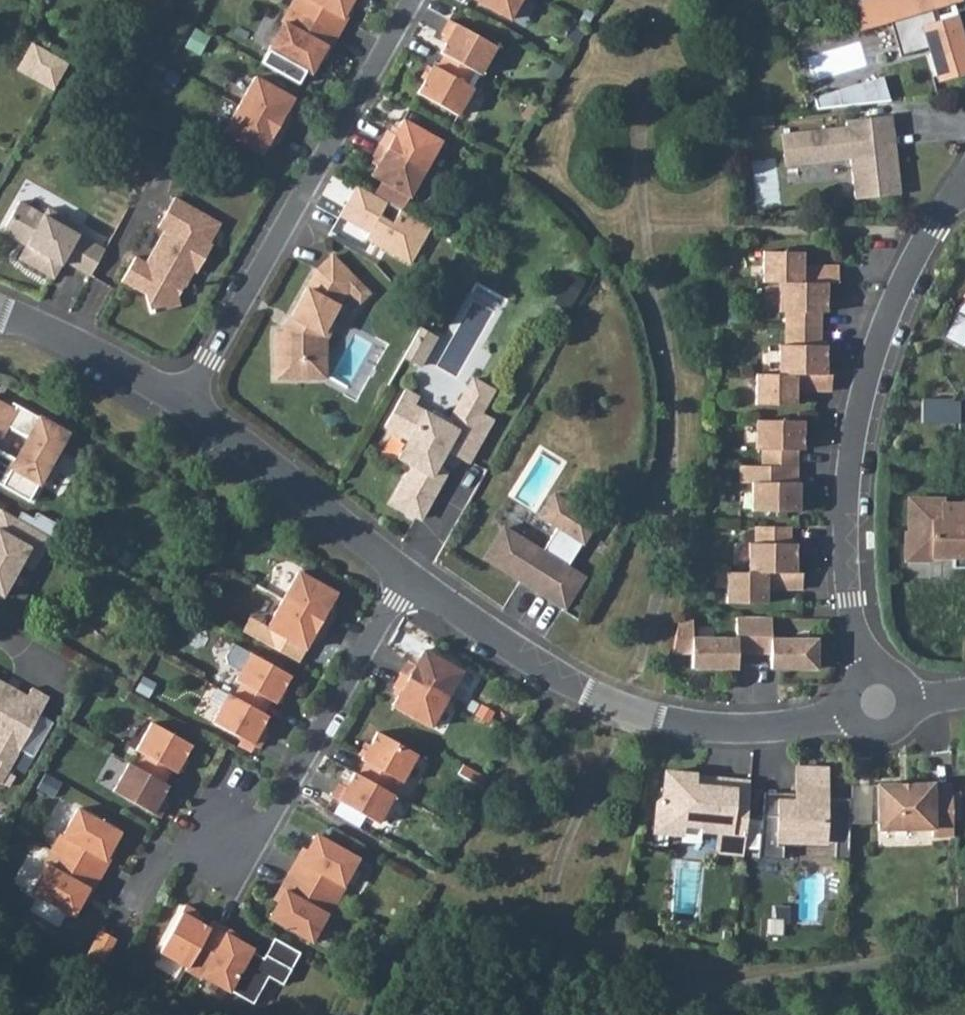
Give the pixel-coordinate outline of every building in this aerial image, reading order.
[(289,7),(338,35),(346,20),(342,17),(349,7),(343,4),(345,0),(293,0),(289,7)] [(509,20),(520,0),(473,0),(509,20)] [(931,8),(951,2),(958,0),(863,0),(861,29),(889,20),(900,56),(928,49),(937,80),(964,72),(964,51),(955,17),(935,23),(931,8)] [(955,17),(951,2),(931,8),(935,23),(955,17)] [(260,63),(298,85),(314,55),(319,58),(326,48),(329,49),(338,35),(289,7),(280,22),(283,23),(260,63)] [(444,56),(473,72),(479,76),(496,47),(449,21),(441,35),(448,38),(440,53),(444,56)] [(18,69),(55,87),(69,59),(32,41),(18,69)] [(466,85),(473,72),(444,56),(437,68),(433,66),(417,94),(457,116),(472,88),(466,85)] [(842,106),(888,101),(885,76),(840,90),(842,106)] [(254,77),(239,105),(284,131),(291,117),(284,113),(293,99),(254,77)] [(815,97),(817,109),(842,106),(840,90),(815,97)] [(239,105),(223,133),(261,154),(270,140),(276,144),(284,131),(239,105)] [(846,127),(782,134),(785,160),(798,158),(799,165),(850,159),(854,197),(900,192),(896,157),(889,157),(888,145),(892,145),(889,118),(846,123),(846,127)] [(387,131),(380,144),(425,169),(441,142),(402,120),(394,135),(387,131)] [(425,169),(380,144),(372,157),(379,161),(371,176),(382,182),(408,197),(409,198),(425,169)] [(375,195),(401,210),(408,197),(382,182),(375,195)] [(135,257),(121,281),(145,295),(150,314),(180,305),(176,292),(180,284),(184,287),(193,271),(196,273),(212,245),(209,243),(220,224),(174,198),(157,227),(164,231),(146,263),(135,257)] [(25,246),(18,259),(53,279),(63,261),(90,276),(105,250),(78,235),(82,228),(47,208),(43,215),(19,202),(5,227),(29,240),(25,246)] [(5,227),(1,233),(25,246),(29,240),(5,227)] [(763,252),(763,282),(779,283),(779,312),(786,312),(785,345),(779,345),(779,374),(756,374),(756,405),(795,406),(795,386),(801,386),(801,391),(831,391),(831,375),(822,375),(822,367),(825,367),(825,346),(820,345),(820,313),(825,313),(825,291),(822,291),(822,283),(838,283),(838,267),(807,267),(807,272),(801,271),(801,252),(763,252)] [(276,330),(275,378),(312,379),(313,360),(317,360),(318,339),(328,320),(341,297),(347,291),(356,283),(332,257),(317,270),(290,317),(297,321),(292,331),(283,330),(276,330)] [(356,283),(347,291),(358,303),(367,295),(356,283)] [(958,307),(939,337),(960,349),(964,341),(964,300),(958,307)] [(290,317),(283,330),(292,331),(297,321),(290,317)] [(436,336),(420,327),(414,337),(430,346),(436,336)] [(403,358),(419,366),(430,346),(414,337),(403,358)] [(391,503),(419,519),(446,471),(436,465),(444,451),(467,464),(491,421),(479,415),(492,391),(472,380),(449,420),(434,411),(425,414),(413,407),(417,398),(403,391),(383,426),(408,440),(397,458),(412,466),(391,503)] [(28,501),(41,479),(46,482),(57,463),(51,460),(66,434),(16,405),(13,411),(0,404),(0,485),(28,501)] [(802,421),(756,420),(756,450),(762,450),(762,466),(740,466),(740,483),(752,483),(752,512),(798,512),(798,483),(796,483),(797,450),(801,450),(802,421)] [(503,528),(485,558),(521,580),(524,575),(542,586),(538,592),(564,608),(582,578),(566,568),(595,522),(554,496),(541,516),(557,527),(541,552),(503,528)] [(964,568),(964,505),(943,505),(943,500),(908,500),(908,534),(905,534),(905,561),(933,561),(933,557),(953,558),(952,568),(964,568)] [(1,509),(0,511),(0,597),(2,598),(21,564),(33,570),(51,537),(1,509)] [(790,527),(755,526),(755,543),(749,543),(748,573),(727,572),(726,603),(765,603),(765,584),(771,584),(771,589),(802,589),(802,573),(791,573),(791,565),(794,565),(794,543),(789,543),(790,527)] [(298,572),(266,628),(304,649),(313,634),(320,638),(335,612),(328,608),(336,593),(298,572)] [(692,621),(678,621),(672,653),(691,653),(691,668),(734,668),(734,660),(737,660),(737,653),(770,653),(770,661),(772,660),(772,668),(815,669),(816,639),(771,639),(771,618),(736,618),(736,639),(692,638),(692,621)] [(290,675),(251,653),(233,644),(225,657),(227,664),(240,671),(235,681),(241,685),(234,697),(263,713),(270,701),(274,703),(290,675)] [(461,672),(423,650),(415,665),(408,661),(401,674),(446,699),(461,672)] [(446,699),(401,674),(393,687),(400,691),(392,706),(430,728),(446,699)] [(10,767),(49,698),(31,688),(24,701),(4,690),(7,685),(0,681),(0,762),(10,767)] [(228,693),(212,722),(258,748),(266,734),(259,731),(267,716),(263,713),(234,697),(228,693)] [(135,766),(164,783),(171,770),(175,773),(191,745),(151,723),(135,751),(142,754),(135,766)] [(365,763),(358,775),(387,791),(394,779),(400,782),(416,755),(377,732),(361,760),(365,763)] [(0,784),(10,767),(0,762),(0,783),(0,784)] [(129,763),(112,791),(159,818),(167,804),(160,800),(168,785),(164,783),(135,766),(129,763)] [(761,814),(758,858),(782,858),(783,845),(800,846),(800,841),(834,842),(834,857),(847,857),(849,800),(849,797),(824,797),(825,768),(796,767),(795,793),(795,801),(777,800),(777,815),(761,814)] [(656,802),(654,832),(681,834),(682,824),(702,826),(702,831),(718,832),(745,834),(749,782),(717,779),(716,788),(693,786),(693,777),(694,775),(665,772),(663,797),(656,802)] [(331,797),(377,824),(393,795),(387,791),(358,775),(354,773),(346,787),(339,783),(331,797)] [(693,777),(693,786),(716,788),(717,779),(693,777)] [(953,836),(952,786),(932,786),(932,784),(877,785),(878,829),(932,828),(932,836),(953,836)] [(761,814),(777,815),(777,800),(795,801),(795,793),(764,792),(761,814)] [(51,849),(100,877),(108,862),(104,859),(111,848),(106,846),(115,829),(77,808),(62,835),(60,834),(51,849)] [(718,832),(717,852),(743,854),(745,834),(718,832)] [(296,859),(288,874),(337,901),(345,886),(343,885),(358,858),(321,837),(312,853),(306,850),(300,861),(296,859)] [(100,877),(51,849),(43,864),(45,865),(30,892),(67,913),(76,897),(81,900),(88,889),(92,891),(100,877)] [(282,905),(273,921),(311,942),(326,915),(328,916),(337,901),(288,874),(279,889),(283,891),(277,902),(282,905)] [(209,929),(209,928),(195,920),(199,913),(185,906),(159,952),(186,967),(187,968),(209,929)] [(212,921),(209,928),(209,929),(187,968),(186,967),(185,970),(201,978),(202,976),(229,991),(229,990),(253,1004),(268,977),(282,985),(301,953),(274,939),(263,958),(251,951),(250,954),(234,945),(236,939),(225,934),(228,929),(212,921)] [(104,961),(118,939),(103,929),(89,951),(104,961)]
